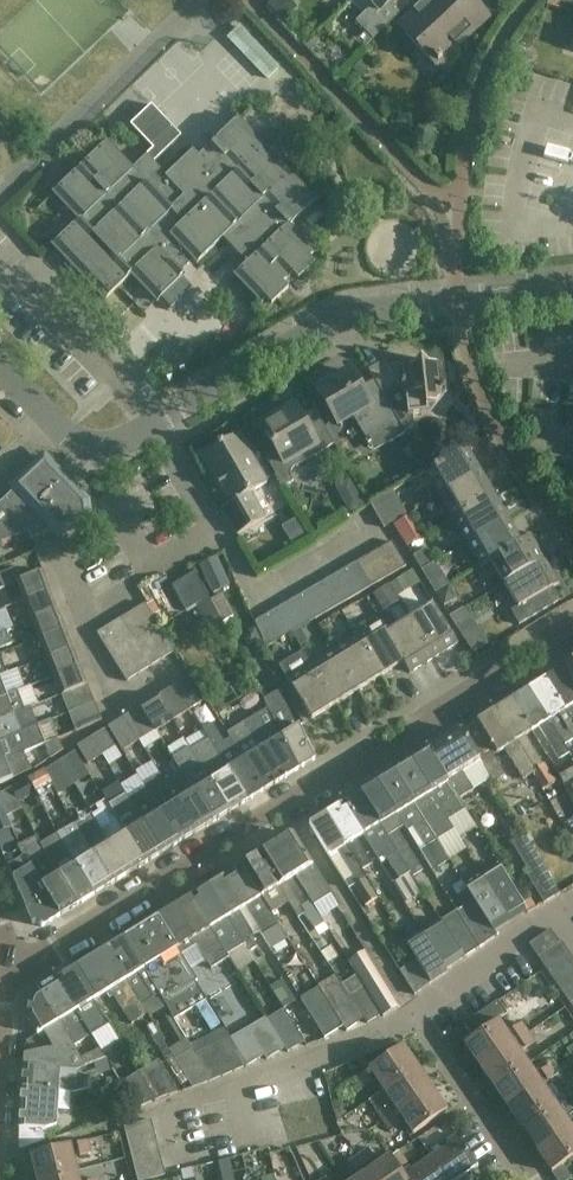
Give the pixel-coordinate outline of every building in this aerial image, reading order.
[(373,7),(356,23),(372,41),(408,8),(400,0),(366,0),(373,7)] [(400,21),(398,23),(447,75),(451,71),(442,61),(456,47),(452,42),(467,29),(440,0),(429,0),(411,17),(416,21),(407,29),(400,21)] [(467,29),(471,33),(487,18),(489,21),(502,9),(493,0),(440,0),(467,29)] [(257,15),(242,31),(292,78),(307,63),(257,15)] [(108,143),(53,195),(79,222),(52,247),(52,248),(78,275),(104,302),(131,276),(156,303),(184,276),(180,272),(192,261),(196,265),(223,239),(236,253),(240,249),(251,261),(234,278),(261,305),(266,300),(272,306),(288,290),(283,284),(293,275),(298,280),(315,264),(310,259),(315,253),(290,227),(317,201),(239,120),(211,146),(215,150),(203,162),(193,152),(167,178),(154,164),(182,138),(152,106),(131,126),(154,150),(133,170),(108,143)] [(369,371),(381,392),(404,433),(414,427),(413,416),(429,414),(446,393),(443,365),(429,367),(421,360),(414,368),(396,370),(391,373),(385,362),(369,371)] [(317,392),(329,412),(338,426),(352,417),(367,443),(383,433),(389,444),(405,435),(404,433),(381,392),(366,400),(350,373),(317,392)] [(261,427),(276,453),(266,459),(283,489),(293,483),(291,480),(291,478),(291,473),(294,470),(335,446),(315,411),(301,419),(295,408),(261,427)] [(267,485),(250,456),(238,435),(202,457),(229,505),(221,510),(237,537),(265,520),(251,495),(267,485)] [(426,473),(440,497),(479,473),(466,450),(426,473)] [(12,493),(0,505),(0,545),(27,533),(31,541),(53,533),(56,532),(68,527),(71,526),(87,520),(84,504),(83,502),(83,503),(74,494),(75,494),(74,492),(73,493),(65,484),(65,483),(64,482),(64,483),(55,474),(55,473),(54,472),(54,473),(45,464),(46,463),(45,462),(44,463),(44,462),(43,463),(43,464),(34,472),(33,473),(24,482),(22,483),(23,483),(14,492),(14,491),(12,492),(13,493),(12,493)] [(440,497),(453,520),(493,497),(479,473),(440,497)] [(371,506),(385,530),(408,516),(394,491),(371,506)] [(453,520),(467,543),(506,520),(493,497),(453,520)] [(481,568),(493,562),(492,560),(520,543),(506,520),(467,543),(481,568)] [(493,562),(506,584),(545,561),(530,537),(520,543),(492,560),(493,562)] [(392,543),(380,550),(394,575),(406,568),(392,543)] [(394,575),(380,550),(369,557),(383,581),(394,575)] [(413,558),(422,572),(434,564),(426,551),(413,558)] [(383,581),(369,557),(357,563),(372,588),(383,581)] [(229,587),(217,560),(200,568),(213,595),(229,587)] [(545,561),(506,584),(520,608),(511,613),(519,626),(561,602),(553,589),(559,586),(545,561)] [(372,588),(357,563),(346,570),(360,595),(372,588)] [(360,595),(346,570),(334,577),(349,602),(360,595)] [(51,592),(43,572),(14,584),(22,604),(51,592)] [(172,588),(183,609),(186,613),(195,607),(209,632),(222,625),(210,602),(195,574),(172,588)] [(349,602),(334,577),(323,583),(338,608),(349,602)] [(338,608),(323,583),(312,590),(326,615),(338,608)] [(326,615),(312,590),(300,596),(315,622),(326,615)] [(58,612),(51,592),(22,604),(30,623),(58,612)] [(210,602),(222,625),(233,619),(221,596),(210,602)] [(315,622),(300,596),(289,603),(304,629),(315,622)] [(304,629),(289,603),(277,610),(292,635),(304,629)] [(145,605),(133,612),(148,637),(160,629),(145,605)] [(433,605),(409,620),(433,660),(458,645),(433,605)] [(292,635),(277,610),(266,616),(281,642),(292,635)] [(66,630),(58,612),(30,623),(38,642),(66,630)] [(133,612),(120,620),(136,644),(148,637),(133,612)] [(281,642),(266,616),(255,623),(267,650),(281,642)] [(192,641),(204,637),(198,617),(186,620),(192,641)] [(120,620),(109,627),(124,652),(136,644),(120,620)] [(409,620),(386,635),(404,664),(403,664),(410,675),(433,660),(409,620)] [(379,624),(356,638),(381,678),(403,664),(404,664),(386,635),(379,624)] [(97,635),(112,659),(124,652),(109,627),(97,635)] [(160,629),(148,637),(163,661),(175,653),(160,629)] [(74,650),(66,630),(38,642),(46,661),(74,650)] [(12,646),(6,632),(0,634),(0,650),(12,646)] [(148,637),(136,644),(150,668),(163,661),(148,637)] [(356,638),(333,652),(358,692),(381,678),(356,638)] [(136,644),(124,652),(139,676),(150,668),(136,644)] [(81,668),(74,650),(46,661),(53,679),(81,668)] [(124,652),(112,659),(127,683),(139,676),(124,652)] [(303,653),(302,653),(335,706),(358,692),(333,652),(311,666),(303,653)] [(335,706),(302,653),(279,667),(282,673),(280,675),(297,712),(304,708),(312,720),(335,706)] [(21,664),(23,682),(40,680),(38,662),(21,664)] [(562,670),(572,689),(572,663),(562,670)] [(88,686),(81,668),(53,679),(61,697),(88,686)] [(545,681),(572,727),(572,689),(562,670),(545,681)] [(49,677),(35,682),(41,700),(56,695),(49,677)] [(192,677),(175,687),(189,712),(191,711),(190,711),(207,699),(192,677)] [(528,691),(568,756),(570,755),(565,747),(572,742),(572,741),(572,740),(572,727),(545,681),(528,691)] [(95,705),(88,686),(61,697),(69,716),(95,705)] [(189,712),(175,687),(158,697),(172,722),(189,712)] [(528,691),(512,701),(532,734),(539,730),(553,754),(555,753),(559,761),(568,756),(528,691)] [(263,702),(274,725),(296,772),(315,761),(299,727),(297,728),(280,692),(263,702)] [(15,715),(15,716),(27,711),(35,708),(31,696),(11,704),(7,696),(0,699),(0,721),(15,715)] [(172,722),(158,697),(140,708),(156,733),(172,722)] [(227,735),(230,740),(262,793),(274,786),(274,787),(276,786),(275,785),(285,780),(287,779),(286,778),(296,772),(274,725),(263,732),(244,697),(232,704),(244,724),(227,735)] [(512,701),(495,712),(542,791),(553,784),(525,738),(532,734),(512,701)] [(102,722),(95,705),(69,716),(76,733),(102,722)] [(156,733),(140,708),(124,718),(139,743),(156,733)] [(22,734),(22,733),(34,728),(27,711),(15,716),(15,715),(0,721),(0,742),(22,734)] [(495,712),(461,732),(494,786),(505,779),(493,759),(504,752),(523,783),(534,777),(495,712)] [(139,743),(124,718),(108,728),(123,753),(139,743)] [(24,755),(46,746),(38,726),(34,728),(22,733),(22,734),(0,742),(0,764),(24,755)] [(210,741),(207,743),(245,804),(251,800),(251,801),(253,800),(253,799),(262,793),(230,740),(225,744),(213,726),(204,732),(210,741)] [(115,748),(104,731),(91,739),(101,757),(115,748)] [(460,733),(428,753),(457,802),(473,792),(462,773),(479,763),(460,733)] [(183,738),(182,739),(228,814),(240,807),(242,806),(245,804),(207,743),(192,751),(186,742),(186,743),(183,738)] [(101,757),(91,739),(77,747),(88,765),(101,757)] [(166,749),(180,773),(212,824),(217,821),(217,822),(219,820),(228,814),(182,739),(166,749)] [(46,746),(51,760),(64,752),(58,741),(46,746)] [(89,776),(75,753),(59,763),(73,787),(89,776)] [(428,753),(411,763),(458,838),(474,829),(457,802),(428,753)] [(0,764),(0,786),(13,780),(31,772),(24,755),(0,764)] [(73,787),(59,763),(43,772),(51,787),(57,797),(73,787)] [(411,763),(394,774),(450,862),(466,852),(458,838),(411,763)] [(572,763),(557,773),(564,785),(572,780),(572,763)] [(51,787),(43,772),(28,781),(35,793),(36,795),(51,787)] [(161,775),(159,776),(194,835),(206,828),(208,827),(212,824),(180,773),(165,782),(161,775)] [(394,774),(377,784),(405,828),(433,872),(450,862),(394,774)] [(142,786),(144,790),(179,844),(183,842),(184,842),(185,841),(194,835),(159,776),(142,786)] [(28,781),(11,791),(16,802),(21,802),(35,793),(28,781)] [(377,784),(359,795),(413,879),(424,872),(399,831),(405,828),(377,784)] [(129,799),(122,787),(120,789),(125,798),(161,856),(172,849),(173,849),(174,848),(174,847),(179,844),(144,790),(129,799)] [(125,798),(120,789),(104,798),(106,801),(105,802),(143,866),(149,863),(150,863),(151,862),(161,856),(125,798)] [(0,798),(0,806),(6,818),(21,811),(16,802),(11,791),(0,798)] [(343,804),(363,836),(379,862),(384,858),(386,861),(388,861),(400,881),(393,886),(405,906),(423,895),(413,879),(359,795),(343,804)] [(92,815),(90,816),(127,877),(138,869),(139,870),(141,869),(140,868),(143,866),(105,802),(96,807),(101,815),(94,819),(92,815)] [(343,804),(326,815),(361,871),(371,865),(357,840),(363,836),(343,804)] [(6,818),(0,806),(0,834),(12,829),(6,818)] [(361,871),(326,815),(309,825),(349,890),(353,887),(366,907),(370,916),(383,907),(379,899),(377,900),(365,880),(366,879),(361,871)] [(90,816),(73,827),(110,887),(116,883),(116,884),(118,883),(117,882),(127,877),(90,816)] [(73,827),(56,837),(59,843),(93,897),(105,890),(105,891),(107,889),(106,889),(110,887),(73,827)] [(293,835),(275,846),(314,907),(331,897),(293,835)] [(38,839),(35,841),(39,848),(76,908),(82,904),(82,905),(84,903),(93,897),(59,843),(56,837),(41,846),(38,839)] [(527,872),(525,873),(544,905),(560,895),(525,837),(511,845),(527,872)] [(18,849),(24,859),(39,887),(59,918),(71,911),(73,910),(76,908),(39,848),(35,841),(18,849)] [(275,846),(258,857),(288,905),(298,920),(304,916),(314,931),(325,924),(314,907),(275,846)] [(258,857),(241,867),(271,916),(288,905),(258,857)] [(39,887),(24,859),(9,868),(19,894),(20,893),(32,925),(42,929),(59,918),(39,887)] [(241,867),(224,877),(259,934),(261,933),(267,942),(265,943),(270,952),(287,942),(271,916),(241,867)] [(499,868),(482,879),(510,923),(527,912),(499,868)] [(248,954),(255,966),(272,955),(270,952),(265,943),(258,948),(255,943),(257,942),(254,937),(259,934),(224,877),(207,888),(243,947),(245,946),(249,953),(248,954)] [(510,923),(482,879),(466,889),(468,891),(466,892),(493,934),(495,933),(510,923)] [(207,888),(190,898),(228,960),(230,959),(228,956),(243,947),(207,888)] [(493,934),(466,892),(457,898),(464,908),(457,913),(480,949),(497,937),(495,933),(493,934)] [(156,919),(195,983),(198,981),(182,956),(196,947),(210,970),(228,960),(190,898),(156,919)] [(457,913),(441,923),(464,959),(480,949),(457,913)] [(156,919),(123,940),(142,972),(158,996),(159,995),(175,1021),(207,1002),(195,983),(156,919)] [(464,959),(441,923),(423,933),(445,971),(464,959)] [(529,946),(538,959),(559,944),(551,931),(529,946)] [(445,971),(423,933),(405,944),(417,962),(430,984),(447,974),(445,971)] [(106,950),(147,1016),(149,1016),(143,1005),(158,996),(142,972),(123,940),(106,950)] [(538,959),(545,970),(569,953),(561,942),(559,944),(538,959)] [(106,950),(75,969),(94,1002),(96,1001),(102,997),(109,993),(111,992),(132,1026),(147,1016),(106,950)] [(350,963),(357,976),(382,1016),(383,1019),(400,1008),(366,953),(350,963)] [(554,982),(572,969),(572,959),(569,953),(545,970),(554,982)] [(431,985),(430,984),(417,962),(400,972),(415,997),(431,985)] [(57,980),(56,980),(91,1037),(111,1025),(96,1001),(94,1002),(75,969),(58,979),(57,980)] [(562,993),(572,985),(572,969),(554,982),(562,993)] [(382,1016),(357,976),(341,987),(364,1021),(367,1025),(382,1016)] [(364,1021),(341,987),(335,977),(318,988),(319,990),(340,1023),(343,1028),(347,1033),(364,1021)] [(91,1037),(56,980),(42,989),(62,1021),(64,1020),(79,1044),(91,1037)] [(270,989),(279,1003),(284,1010),(285,1011),(296,1003),(282,980),(270,989)] [(569,1004),(572,1002),(572,985),(562,993),(569,1004)] [(62,1021),(42,989),(33,995),(28,1002),(27,1019),(38,1036),(44,1033),(54,1050),(44,1050),(25,1054),(24,1069),(61,1070),(61,1072),(73,1072),(77,1072),(84,1069),(79,1060),(81,1059),(75,1047),(79,1044),(64,1020),(62,1021)] [(319,990),(300,1001),(325,1039),(343,1028),(340,1023),(319,990)] [(464,1045),(478,1066),(512,1043),(498,1022),(507,1016),(498,1002),(464,1026),(473,1039),(464,1045)] [(284,1010),(267,1020),(266,1018),(265,1019),(284,1051),(285,1050),(288,1054),(304,1044),(285,1011),(284,1010)] [(265,1019),(231,1039),(247,1068),(264,1057),(267,1061),(284,1051),(265,1019)] [(528,1034),(521,1024),(512,1031),(519,1040),(528,1034)] [(535,1044),(528,1034),(519,1040),(525,1050),(535,1044)] [(219,1044),(235,1073),(247,1068),(231,1039),(219,1044)] [(478,1066),(492,1086),(526,1063),(512,1043),(478,1066)] [(219,1044),(207,1050),(223,1078),(235,1073),(219,1044)] [(369,1070),(384,1092),(418,1069),(403,1047),(369,1070)] [(106,1060),(100,1050),(81,1059),(79,1060),(84,1069),(106,1060)] [(223,1078),(207,1050),(195,1056),(211,1083),(223,1078)] [(195,1056),(192,1052),(175,1061),(192,1090),(211,1083),(195,1056)] [(178,1094),(166,1074),(159,1061),(139,1073),(156,1102),(178,1094)] [(492,1086),(506,1107),(540,1084),(526,1063),(492,1086)] [(557,1076),(550,1066),(541,1073),(547,1083),(557,1076)] [(24,1069),(22,1089),(59,1093),(74,1094),(93,1089),(91,1078),(76,1080),(77,1072),(73,1072),(61,1072),(61,1070),(24,1069)] [(384,1092),(400,1115),(433,1092),(418,1069),(384,1092)] [(371,1084),(364,1074),(354,1081),(362,1091),(371,1084)] [(564,1086),(557,1076),(547,1083),(554,1092),(564,1086)] [(506,1107),(523,1131),(556,1108),(540,1084),(506,1107)] [(22,1089),(21,1107),(58,1109),(59,1093),(22,1089)] [(433,1092),(400,1115),(414,1135),(447,1112),(433,1092)] [(58,1109),(21,1107),(19,1130),(19,1152),(46,1143),(46,1132),(57,1128),(58,1109)] [(376,1113),(377,1115),(382,1123),(391,1117),(384,1107),(376,1113)] [(523,1131),(537,1151),(571,1128),(556,1108),(523,1131)] [(397,1127),(391,1117),(382,1123),(389,1133),(397,1127)] [(124,1128),(127,1142),(155,1135),(151,1121),(124,1128)] [(537,1151),(552,1174),(572,1159),(572,1132),(571,1128),(537,1151)] [(127,1142),(131,1156),(158,1149),(155,1135),(127,1142)] [(430,1159),(444,1179),(462,1179),(478,1169),(456,1137),(447,1143),(449,1146),(430,1159)] [(77,1145),(80,1156),(80,1157),(91,1155),(88,1142),(77,1145)] [(37,1179),(45,1179),(77,1172),(71,1146),(31,1157),(37,1179)] [(131,1156),(135,1170),(162,1163),(158,1149),(131,1156)] [(367,1151),(358,1157),(363,1166),(373,1159),(367,1151)] [(363,1166),(358,1157),(348,1164),(354,1172),(363,1166)] [(368,1172),(374,1179),(404,1179),(400,1173),(389,1158),(368,1172)] [(404,1179),(444,1179),(430,1159),(412,1171),(409,1167),(400,1173),(404,1179)] [(135,1170),(137,1179),(151,1179),(165,1176),(162,1163),(135,1170)] [(77,1172),(45,1179),(79,1179),(77,1172)] [(356,1179),(374,1179),(368,1172),(356,1179)]
